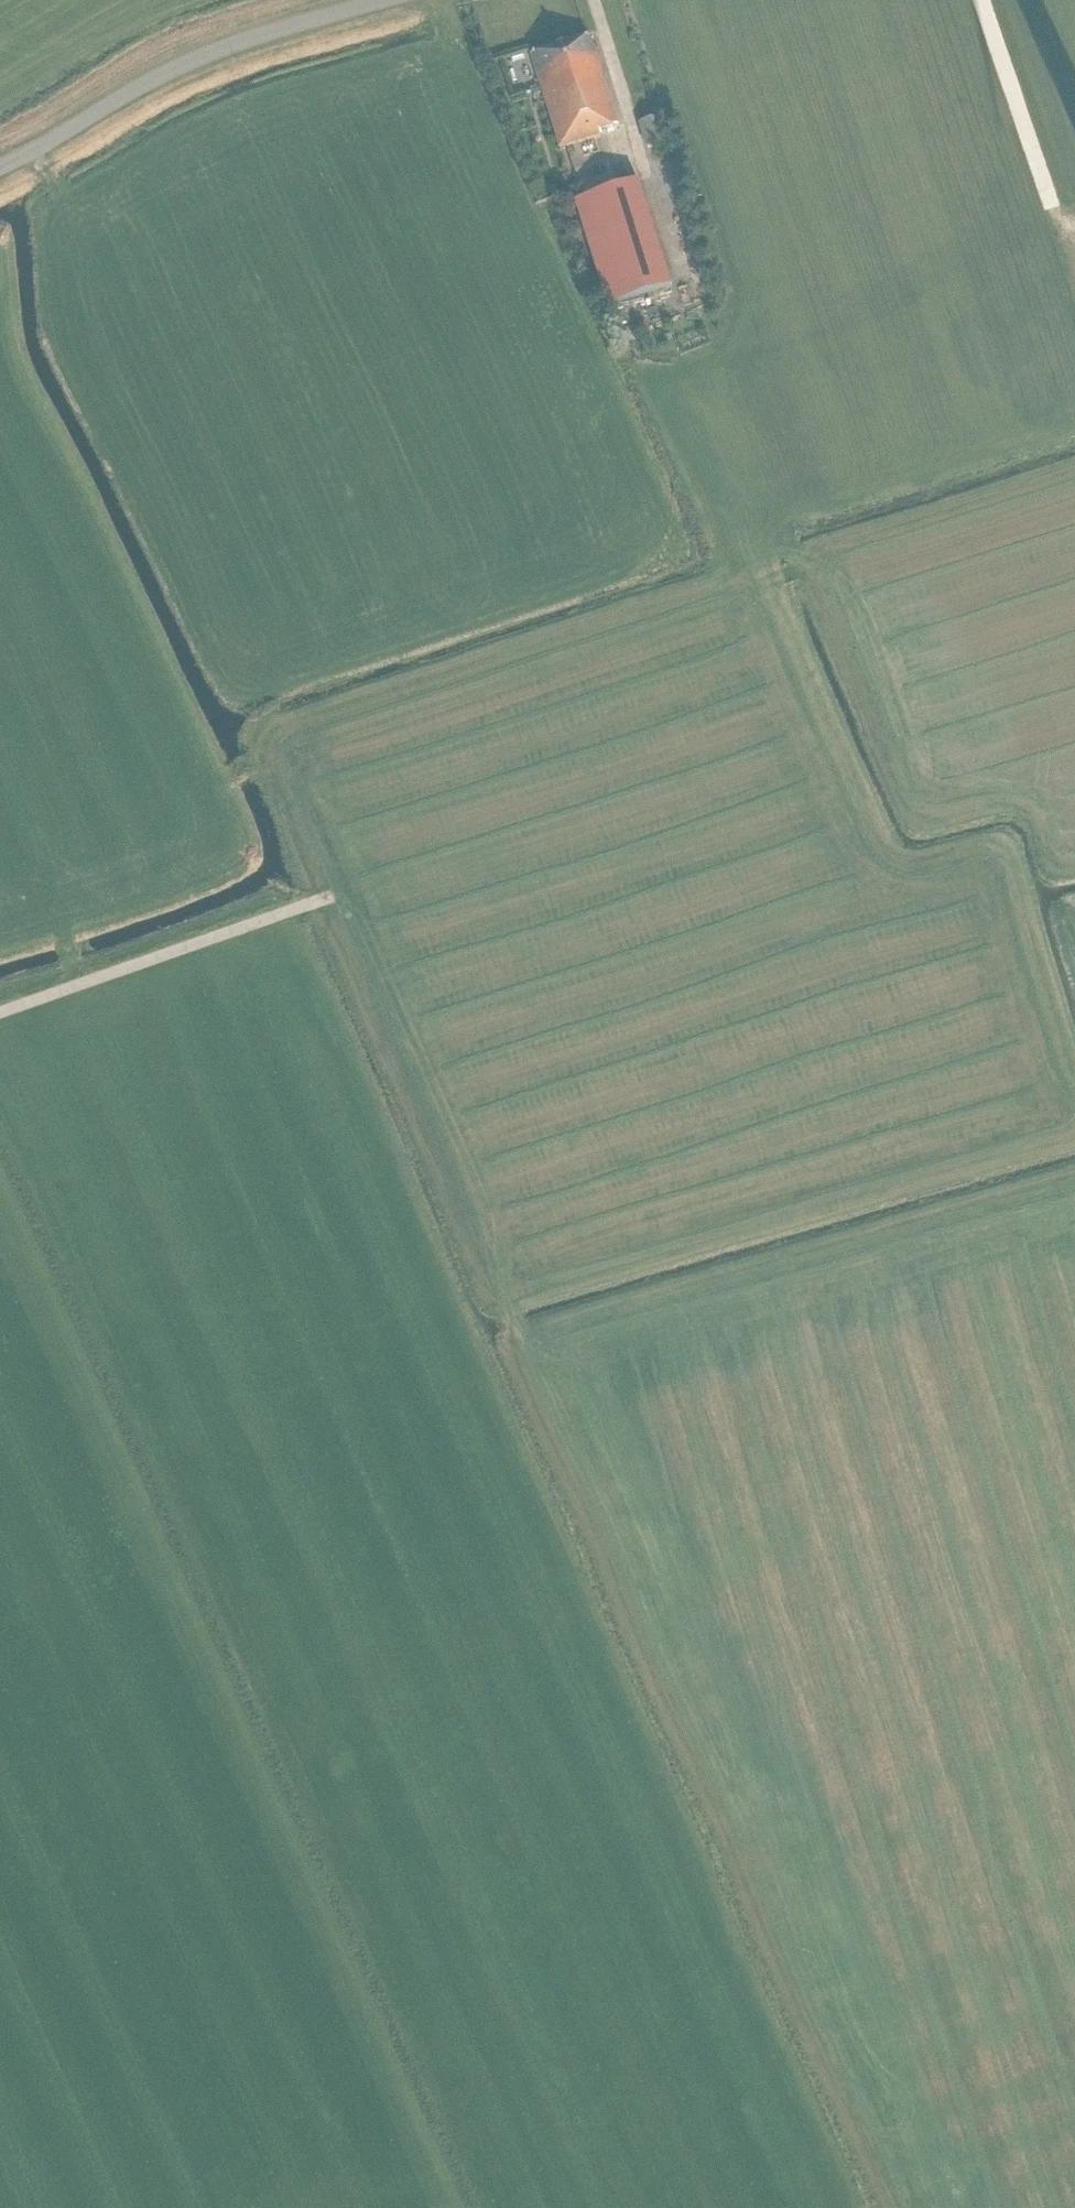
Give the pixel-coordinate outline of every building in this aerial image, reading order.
[(561,150),(602,137),(601,133),(619,127),(591,37),(531,56),(561,150)] [(661,117),(638,123),(644,146),(667,140),(661,117)] [(559,198),(576,192),(571,177),(554,183),(559,198)] [(639,183),(575,203),(608,308),(671,288),(639,183)]
